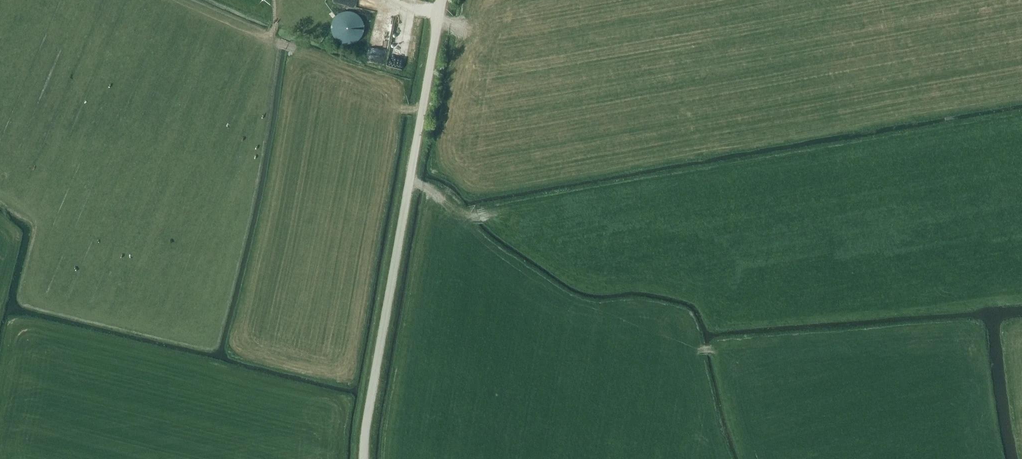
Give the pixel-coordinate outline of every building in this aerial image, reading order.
[(342,12),(339,13),(337,15),(335,17),(334,19),(333,21),(332,24),(331,27),(332,29),(332,32),(333,34),(334,37),(336,39),(338,41),(340,42),(343,43),(345,44),(348,44),(351,44),(353,43),(356,42),(358,40),(360,39),(361,37),(363,34),(364,32),(364,29),(364,27),(364,24),(363,21),(362,19),(361,17),(359,15),(357,13),(355,12),(352,11),(349,11),(347,11),(344,11),(342,12)]
